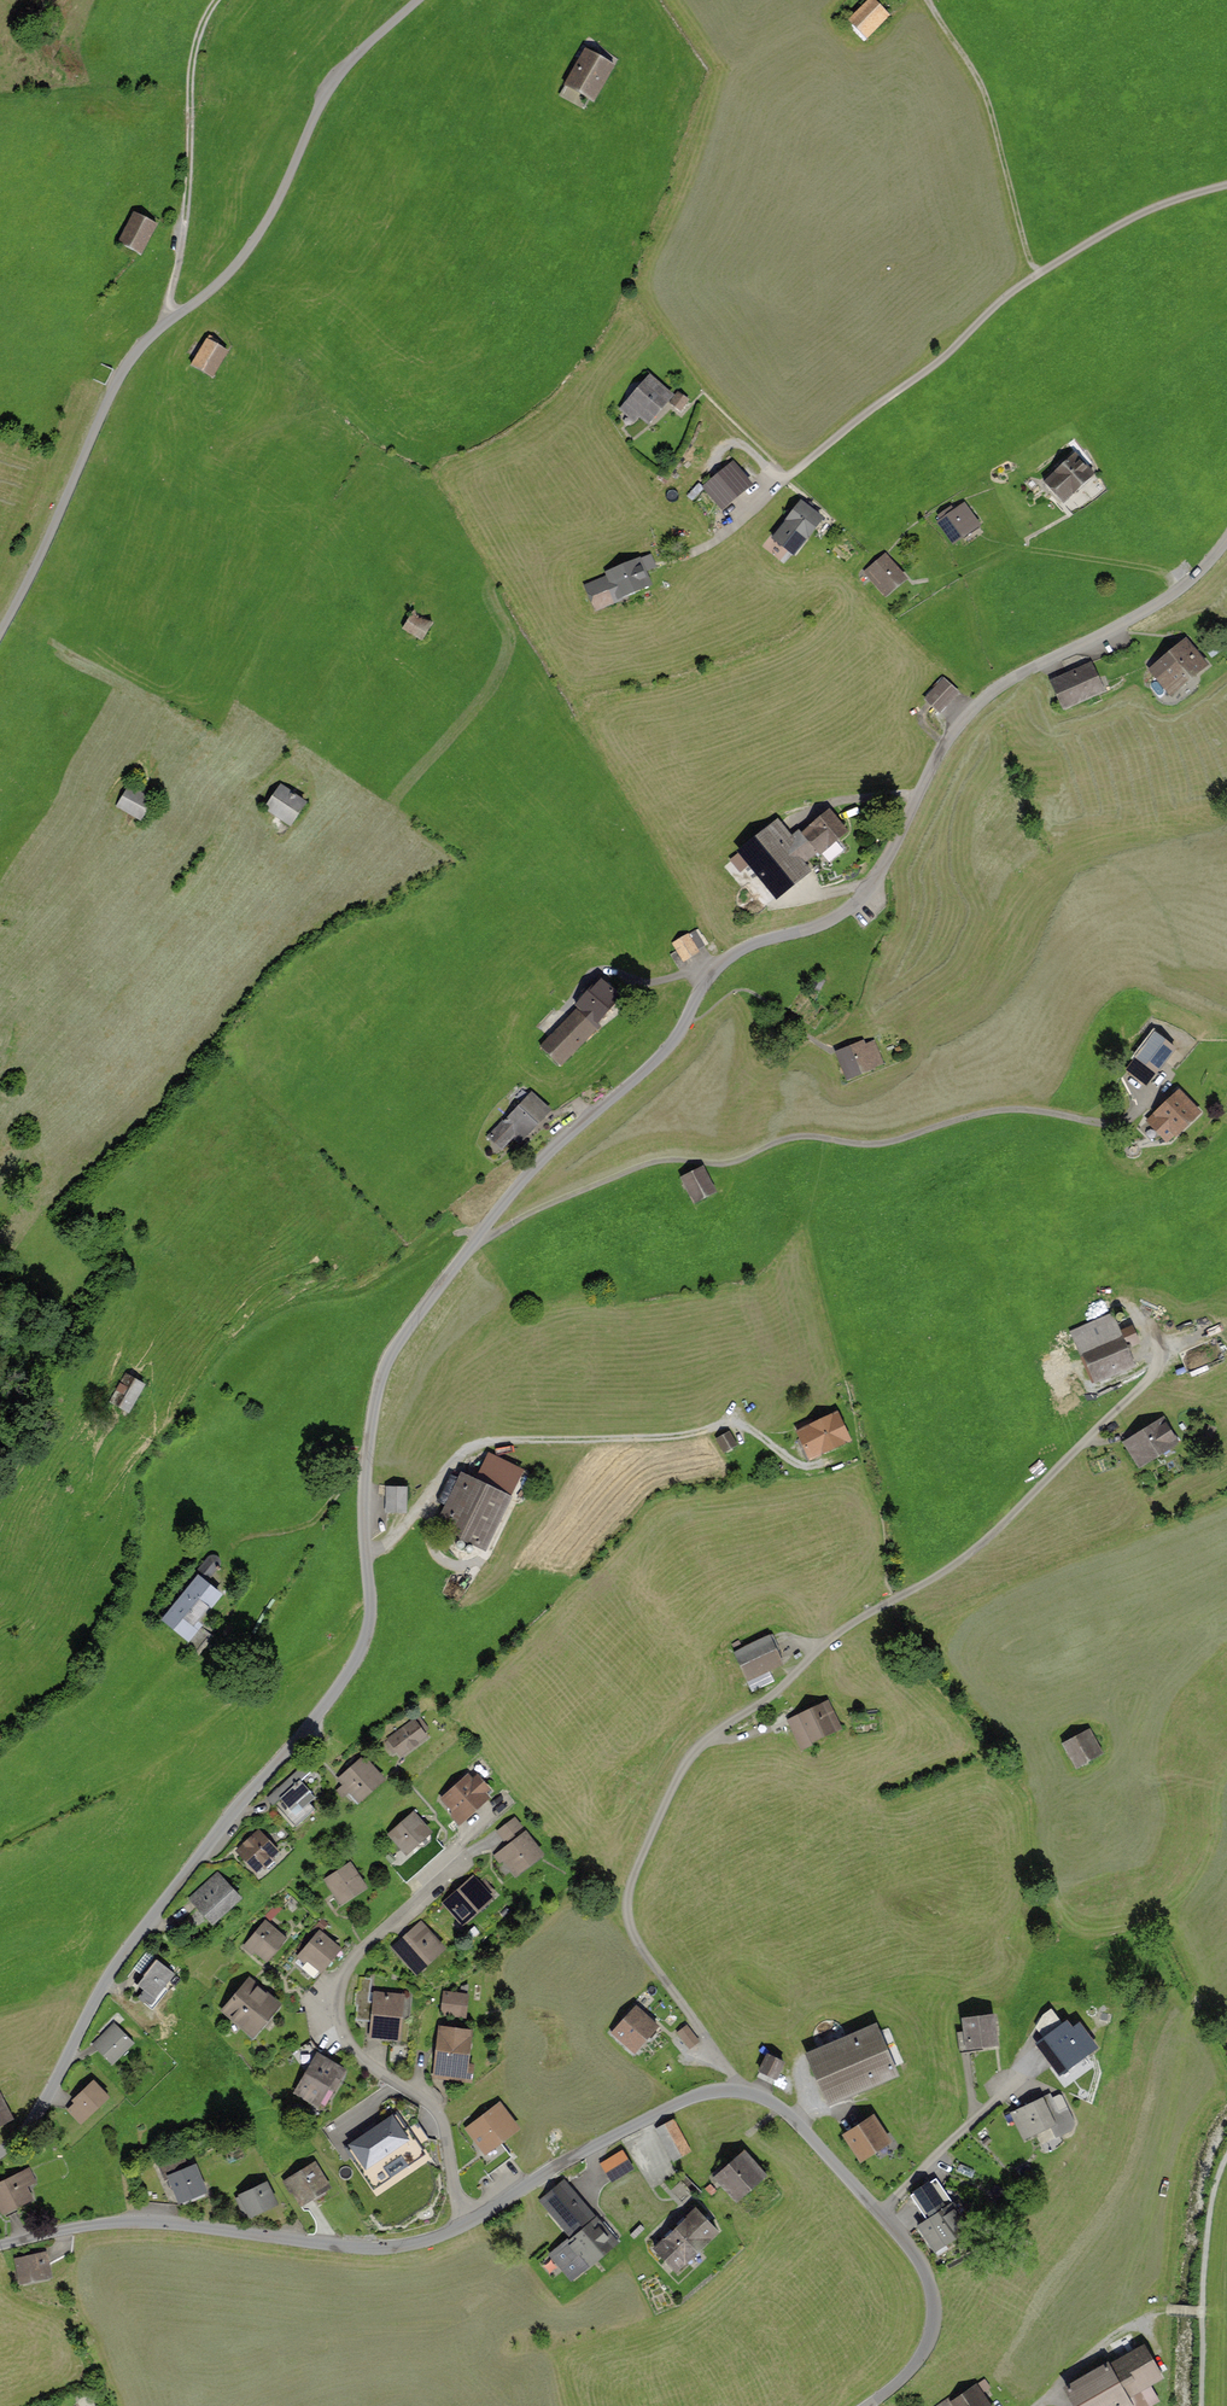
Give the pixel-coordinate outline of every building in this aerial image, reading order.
[(845,21),(864,42),(891,17),(875,0),(868,0),(845,21)] [(588,104),(610,64),(582,49),(560,90),(588,104)] [(135,255),(152,223),(130,211),(113,244),(135,255)] [(225,352),(203,339),(185,367),(208,381),(225,352)] [(671,398),(651,379),(622,409),(634,421),(639,416),(647,423),(671,398)] [(687,401),(680,395),(673,405),(681,410),(687,401)] [(1076,452),(1037,481),(1057,507),(1096,478),(1076,452)] [(751,486),(734,466),(707,488),(723,508),(751,486)] [(803,500),(775,532),(797,550),(824,519),(803,500)] [(966,505),(934,522),(947,546),(978,528),(966,505)] [(904,581),(885,557),(863,574),(882,598),(904,581)] [(581,585),(592,611),(649,589),(639,563),(581,585)] [(431,623),(412,610),(400,628),(419,641),(431,623)] [(1185,639),(1147,669),(1170,699),(1208,669),(1185,639)] [(1090,664),(1047,684),(1061,712),(1104,692),(1090,664)] [(960,693),(943,677),(922,698),(939,714),(960,693)] [(152,800),(126,783),(111,806),(137,823),(152,800)] [(302,804),(277,784),(260,805),(285,825),(302,804)] [(847,834),(830,814),(802,837),(799,835),(792,842),(778,825),(741,855),(777,899),(807,874),(800,865),(816,851),(820,856),(847,834)] [(678,952),(673,954),(679,964),(700,953),(697,949),(706,945),(698,931),(674,945),(678,952)] [(561,1064),(599,1026),(595,1022),(618,999),(602,983),(577,1008),(580,1012),(544,1048),(561,1064)] [(1144,1085),(1176,1049),(1157,1031),(1124,1068),(1144,1085)] [(862,1040),(832,1051),(844,1083),(874,1072),(862,1040)] [(1201,1117),(1177,1092),(1141,1126),(1164,1151),(1201,1117)] [(518,1142),(548,1110),(530,1093),(489,1136),(502,1148),(512,1137),(518,1142)] [(699,1166),(675,1177),(690,1209),(713,1197),(699,1166)] [(1132,1368),(1112,1315),(1068,1332),(1089,1385),(1132,1368)] [(1134,1340),(1144,1334),(1138,1323),(1128,1329),(1134,1340)] [(138,1388),(112,1376),(99,1404),(124,1416),(138,1388)] [(836,1411),(793,1430),(806,1459),(849,1440),(836,1411)] [(1165,1424),(1128,1445),(1140,1466),(1177,1445),(1165,1424)] [(732,1425),(719,1433),(727,1447),(740,1439),(732,1425)] [(483,1549),(509,1489),(463,1469),(436,1529),(483,1549)] [(402,1514),(403,1484),(385,1483),(383,1513),(402,1514)] [(195,1572),(196,1572),(207,1582),(217,1569),(220,1566),(221,1564),(221,1562),(220,1559),(219,1557),(216,1555),(213,1555),(210,1555),(208,1557),(195,1572)] [(207,1582),(196,1572),(157,1618),(180,1638),(220,1592),(207,1582)] [(766,1633),(728,1651),(744,1682),(781,1664),(766,1633)] [(823,1700),(785,1719),(800,1751),(838,1732),(823,1700)] [(413,1719),(384,1738),(395,1756),(424,1737),(413,1719)] [(1101,1756),(1086,1726),(1057,1741),(1072,1770),(1101,1756)] [(334,1776),(354,1801),(382,1779),(362,1754),(334,1776)] [(436,1797),(453,1821),(486,1799),(469,1774),(436,1797)] [(300,1780),(268,1805),(289,1833),(322,1808),(300,1780)] [(411,1811),(383,1832),(401,1856),(429,1834),(411,1811)] [(517,1811),(499,1826),(508,1837),(526,1822),(517,1811)] [(257,1829),(232,1851),(249,1871),(274,1850),(257,1829)] [(524,1830),(492,1854),(509,1876),(541,1853),(524,1830)] [(349,1863),(322,1877),(336,1903),(363,1889),(349,1863)] [(217,1874),(187,1899),(209,1924),(238,1899),(217,1874)] [(471,1876),(439,1901),(457,1925),(489,1900),(471,1876)] [(263,1962),(284,1937),(264,1920),(243,1945),(263,1962)] [(420,1922),(391,1946),(414,1973),(442,1949),(420,1922)] [(316,1979),(338,1947),(315,1931),(293,1962),(316,1979)] [(151,1960),(132,1985),(151,1999),(170,1975),(151,1960)] [(246,1980),(219,2011),(252,2040),(280,2008),(246,1980)] [(444,2011),(470,2011),(471,1987),(445,1987),(444,2011)] [(400,2042),(402,1995),(371,1994),(369,2041),(400,2042)] [(656,2024),(633,2005),(609,2035),(632,2054),(656,2024)] [(992,2013),(960,2017),(964,2051),(996,2047),(992,2013)] [(1032,2044),(1056,2077),(1093,2050),(1069,2017),(1032,2044)] [(679,2027),(693,2043),(703,2035),(689,2019),(679,2027)] [(804,2055),(825,2105),(897,2074),(875,2024),(804,2055)] [(113,2025),(92,2046),(112,2066),(133,2044),(113,2025)] [(466,2081),(469,2029),(433,2027),(430,2080),(466,2081)] [(785,2060),(765,2052),(756,2075),(776,2083),(785,2060)] [(324,2108),(343,2070),(313,2056),(294,2094),(324,2108)] [(93,2085),(74,2102),(78,2107),(71,2113),(82,2124),(108,2100),(93,2085)] [(1046,2095),(1006,2111),(1019,2140),(1058,2123),(1046,2095)] [(9,2124),(0,2103),(0,2128),(9,2124)] [(499,2103),(464,2130),(484,2156),(519,2129),(499,2103)] [(873,2115),(841,2132),(858,2162),(889,2145),(873,2115)] [(424,2156),(398,2117),(349,2150),(375,2189),(424,2156)] [(690,2151),(673,2119),(655,2128),(672,2160),(690,2151)] [(745,2159),(721,2181),(739,2201),(764,2179),(745,2159)] [(204,2196),(192,2163),(165,2172),(176,2205),(204,2196)] [(313,2163),(281,2181),(295,2207),(327,2190),(313,2163)] [(0,2187),(0,2206),(5,2217),(32,2203),(25,2188),(35,2183),(29,2172),(0,2187)] [(266,2180),(234,2194),(244,2218),(277,2205),(266,2180)] [(614,2245),(564,2182),(539,2202),(571,2242),(553,2257),(571,2279),(614,2245)] [(945,2205),(914,2225),(930,2252),(962,2233),(945,2205)] [(698,2213),(654,2252),(675,2276),(719,2237),(698,2213)] [(44,2251),(9,2257),(14,2283),(48,2277),(44,2251)] [(1063,2394),(1070,2405),(1125,2405),(1164,2384),(1144,2349),(1063,2394)] [(936,2405),(991,2405),(976,2382),(936,2405)]
